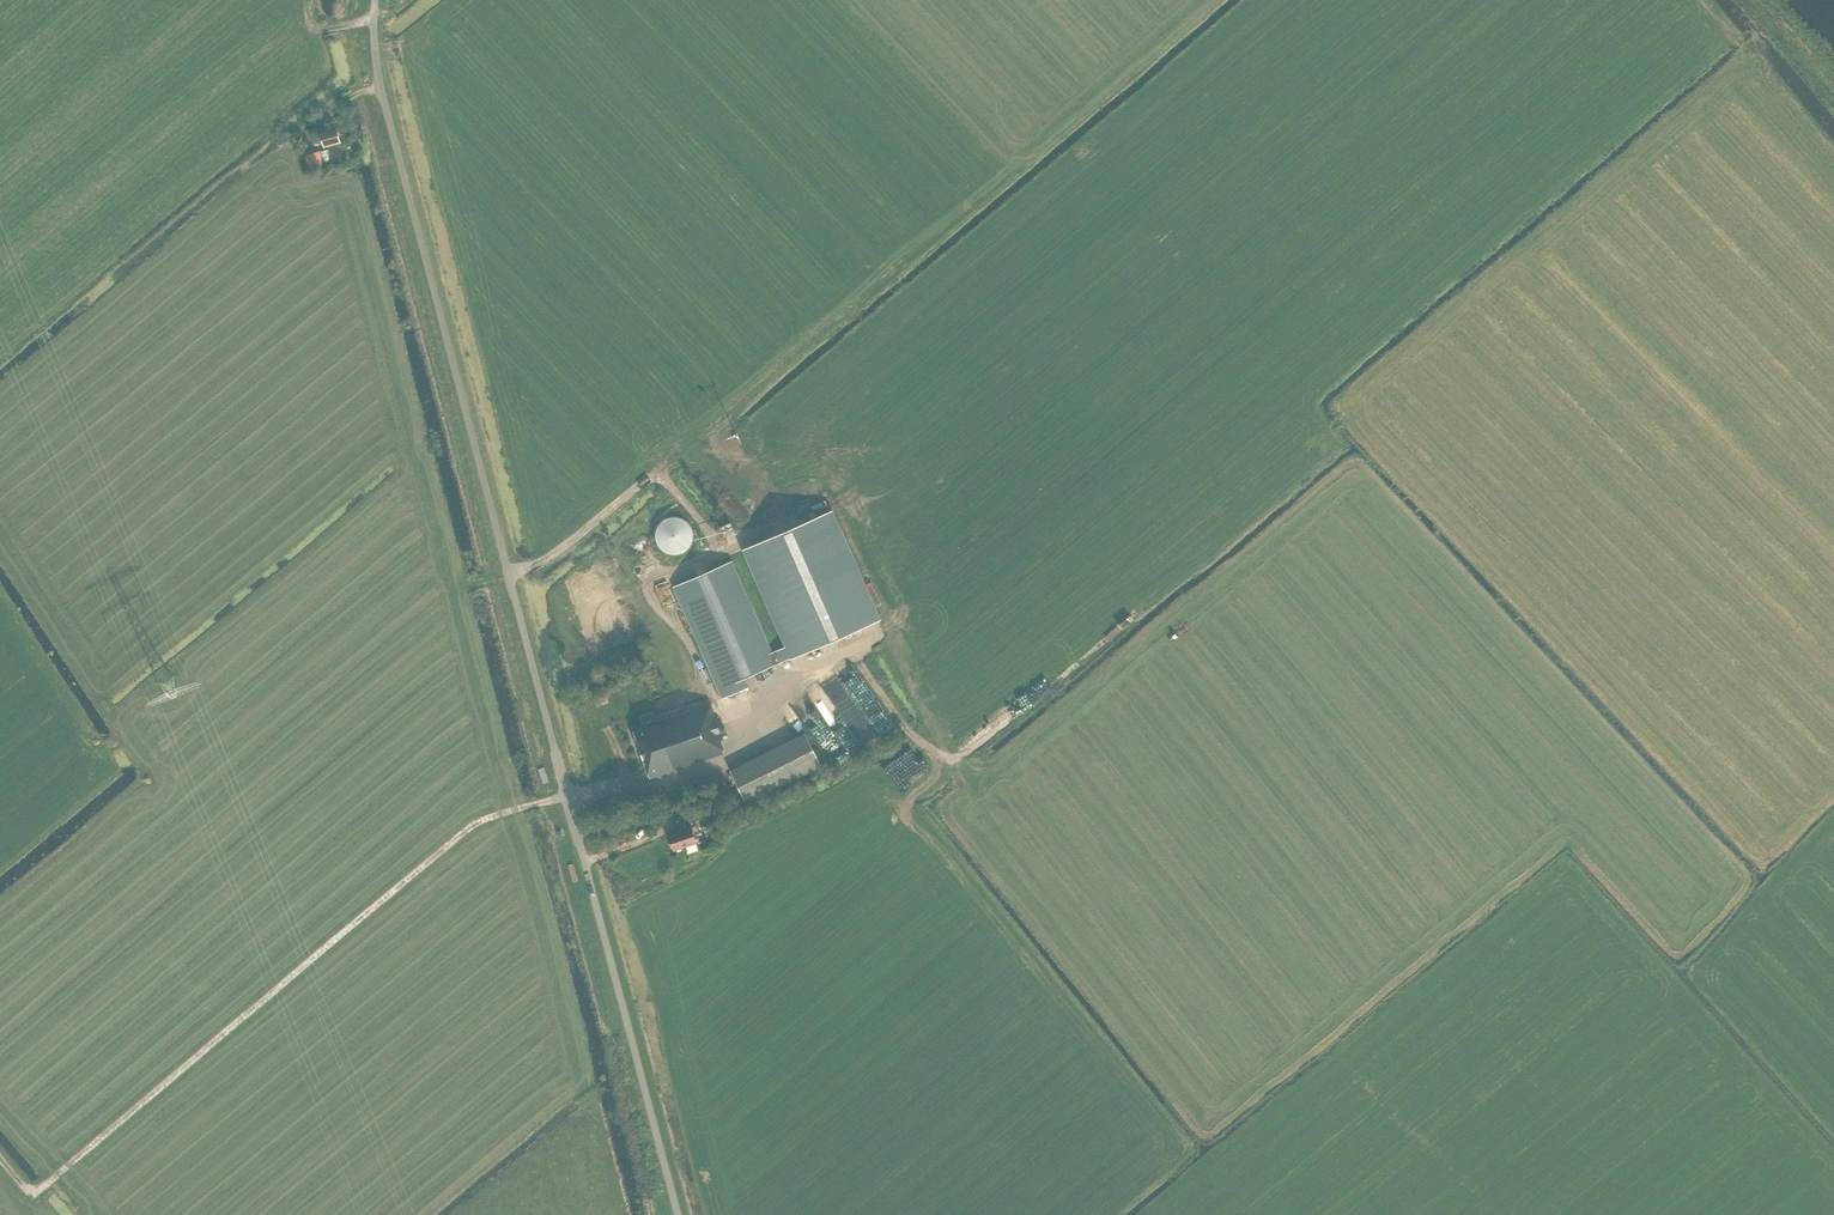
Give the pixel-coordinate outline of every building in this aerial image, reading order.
[(321,132),(312,135),(314,143),(323,141),(324,145),(341,141),(337,128),(321,132)] [(319,150),(307,153),(311,167),(323,164),(319,150)] [(770,652),(775,663),(791,656),(791,657),(879,620),(830,509),(745,547),(787,644),(770,652)] [(678,516),(674,515),(671,516),(667,517),(664,518),(662,520),(659,522),(656,527),(655,531),(654,535),(654,538),(655,540),(656,543),(657,546),(659,548),(662,551),(665,553),(669,554),(672,555),(676,555),(680,555),(684,553),(687,551),(690,548),(692,545),(694,541),(694,537),(694,533),(694,530),(693,528),(691,525),(690,523),(687,520),(684,518),(681,517),(678,516)] [(635,731),(649,777),(723,754),(719,741),(721,740),(717,727),(753,715),(749,704),(752,703),(745,680),(777,666),(775,663),(770,652),(732,563),(675,587),(719,690),(707,694),(705,689),(651,706),(657,724),(635,731)] [(822,681),(850,721),(880,701),(852,661),(822,681)] [(860,725),(855,728),(864,740),(868,737),(860,725)] [(728,771),(744,804),(819,767),(804,735),(728,771)] [(668,835),(674,851),(685,847),(687,854),(698,850),(695,844),(698,842),(695,835),(701,833),(695,818),(680,823),(682,830),(668,835)]
